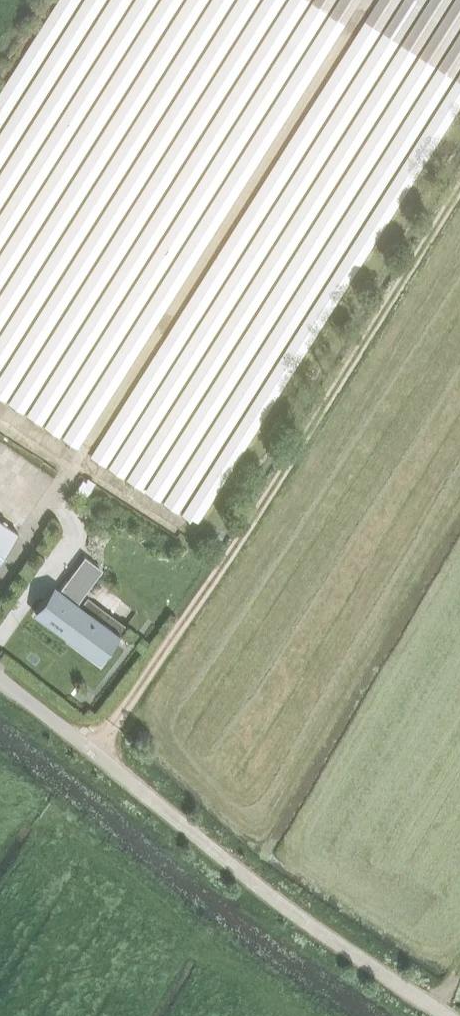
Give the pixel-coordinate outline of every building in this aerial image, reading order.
[(0,103),(0,391),(32,409),(28,416),(48,427),(47,429),(97,457),(350,0),(57,0),(0,103)] [(209,528),(459,103),(459,0),(371,0),(98,462),(209,528)] [(75,491),(86,498),(95,483),(87,478),(85,482),(82,480),(75,491)] [(16,533),(0,522),(0,558),(16,533)] [(67,582),(66,581),(58,591),(61,593),(56,600),(51,596),(36,616),(100,664),(127,627),(87,598),(81,607),(73,601),(81,592),(79,591),(78,593),(66,584),(67,582)]
